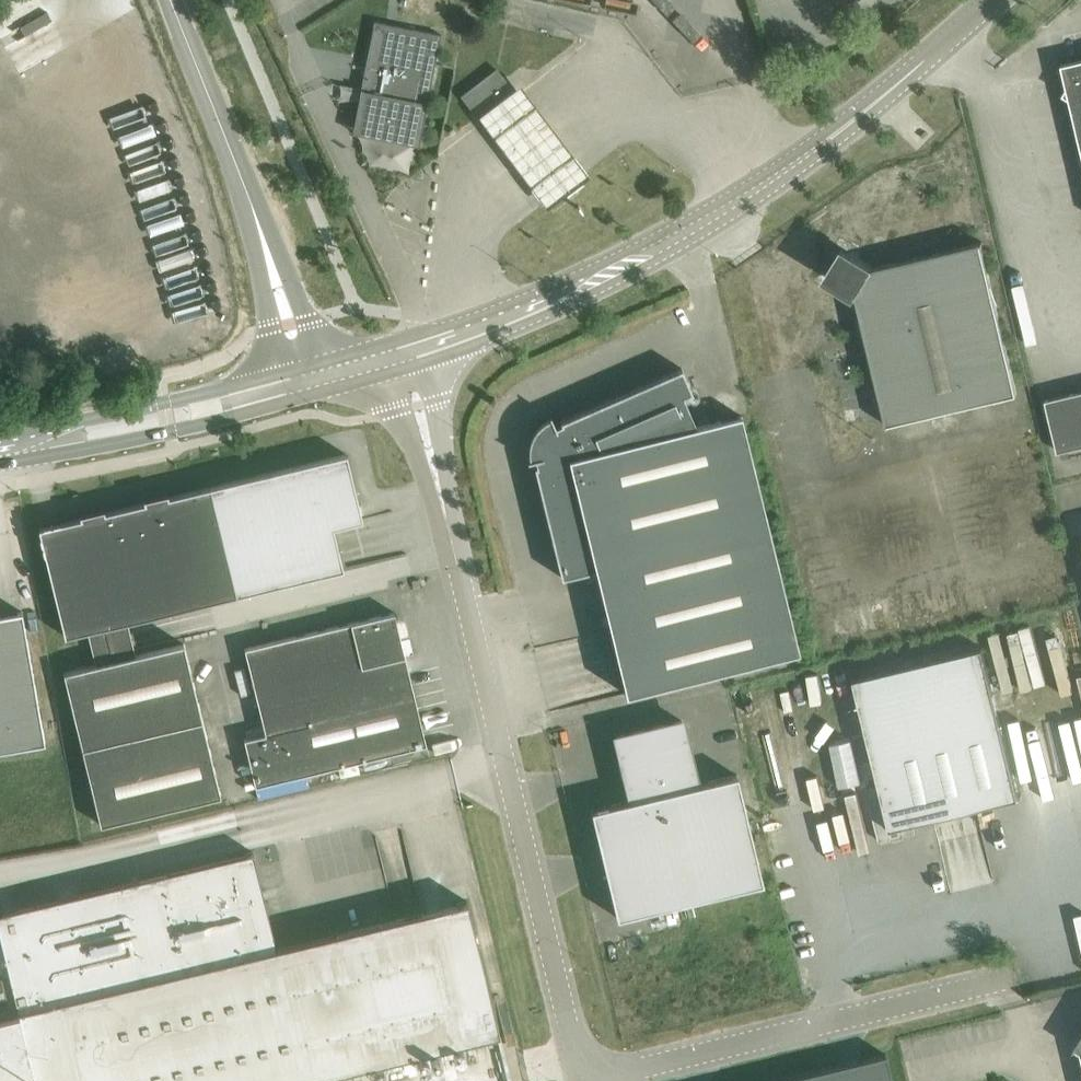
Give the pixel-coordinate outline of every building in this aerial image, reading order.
[(365,91),(358,124),(419,136),(418,145),(420,145),(437,55),(442,34),(375,21),(362,88),(341,84),(340,86),(365,91)] [(1063,64),(1080,141),(1080,60),(1063,64)] [(513,90),(498,69),(463,95),(478,116),(513,90)] [(513,90),(478,116),(515,166),(547,210),(588,180),(557,137),(519,85),(513,90)] [(720,298),(806,652),(1060,591),(1015,406),(1027,404),(984,223),(899,244),(942,424),(847,447),(806,278),(720,298)] [(626,694),(648,689),(800,652),(742,416),(701,427),(684,395),(693,391),(682,367),(555,423),(552,416),(551,416),(551,417),(537,428),(532,437),(529,445),(530,458),(530,460),(534,459),(562,577),(596,569),(626,694)] [(1047,400),(1059,451),(1080,446),(1080,392),(1047,400)] [(39,528),(65,635),(89,630),(128,620),(344,568),(334,526),(363,519),(347,453),(39,528)] [(45,743),(23,611),(0,615),(0,751),(45,743)] [(256,785),(427,743),(405,655),(414,653),(410,637),(401,639),(395,611),(245,648),(266,734),(245,739),(256,785)] [(89,630),(97,664),(136,654),(128,620),(89,630)] [(66,671),(84,747),(203,718),(185,643),(136,654),(97,664),(66,671)] [(1018,797),(982,648),(854,678),(880,784),(866,787),(878,841),(915,832),(913,822),(1018,797)] [(203,718),(84,747),(102,823),(221,794),(203,718)] [(697,783),(681,718),(617,734),(633,799),(592,808),(618,915),(763,880),(737,773),(697,783)] [(0,914),(0,973),(9,971),(18,1011),(0,1016),(0,1080),(290,1080),(489,1033),(489,1035),(500,1033),(497,1022),(495,1023),(468,912),(470,911),(468,900),(457,903),(458,905),(277,949),(275,942),(273,942),(253,859),(255,859),(253,851),(246,853),(247,855),(0,914)] [(770,1080),(892,1080),(886,1053),(770,1080)]
